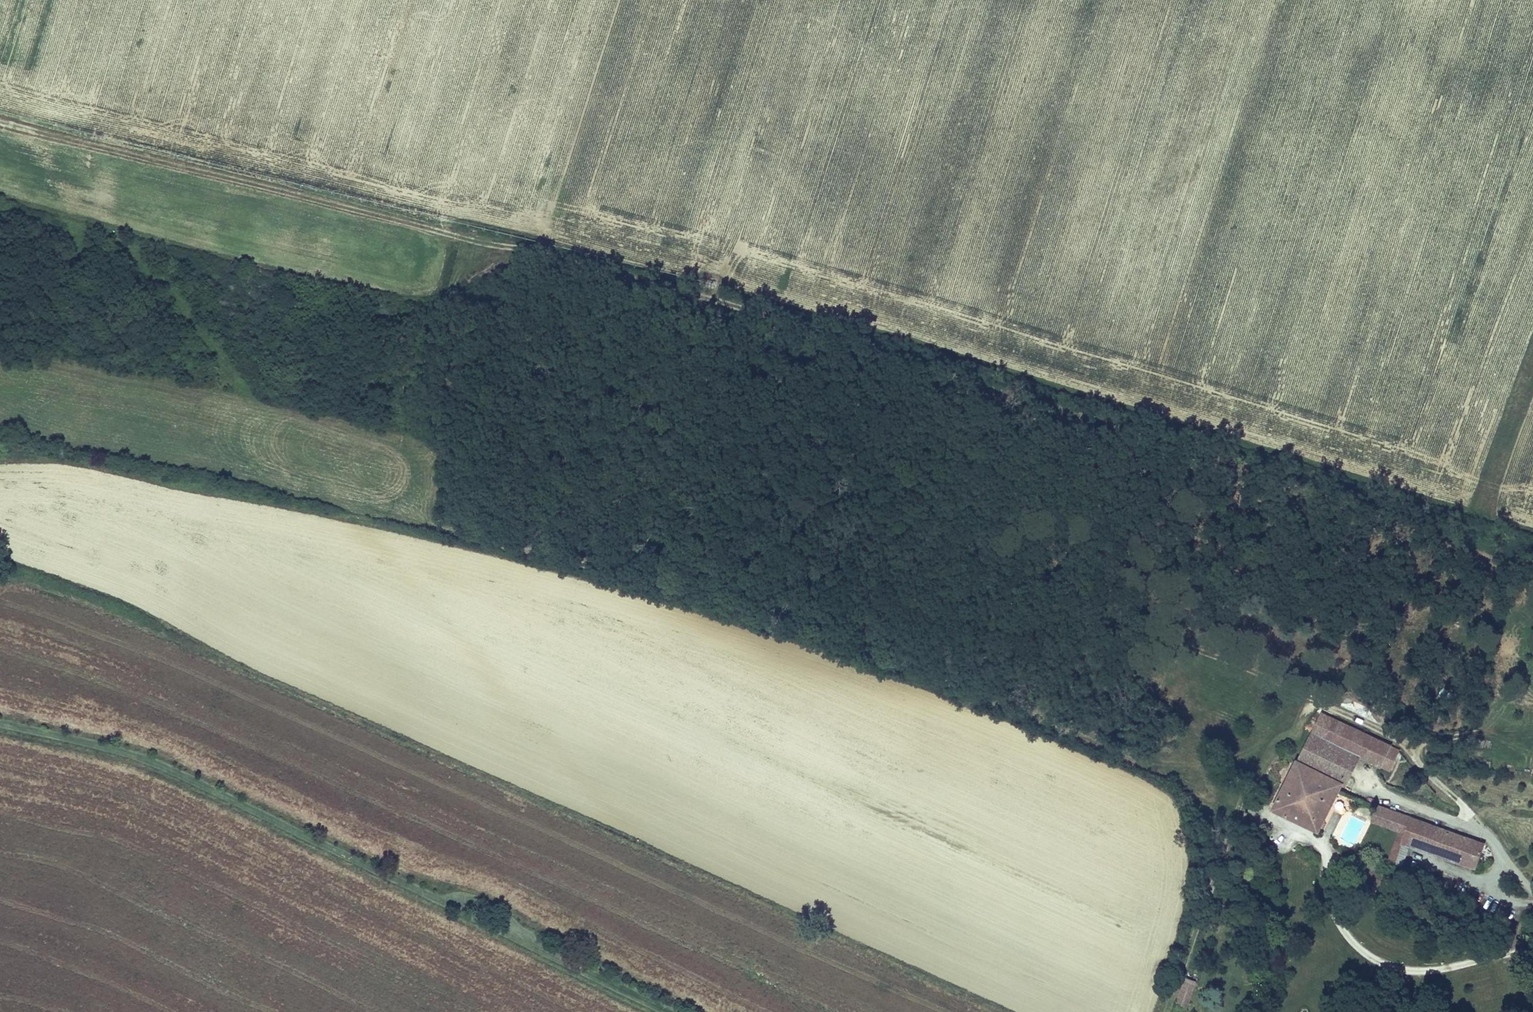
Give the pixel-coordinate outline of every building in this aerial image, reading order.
[(1311,732),(1273,810),(1319,832),(1356,755),(1381,767),(1388,770),(1398,750),(1332,719),(1320,714),(1311,732)] [(1491,749),(1492,741),(1482,739),(1481,747),(1491,749)] [(1376,805),(1370,822),(1398,832),(1405,834),(1411,817),(1376,805)] [(1485,842),(1411,817),(1405,834),(1403,839),(1401,844),(1409,846),(1475,869),(1485,842)] [(1397,836),(1386,865),(1401,870),(1409,846),(1401,844),(1403,839),(1397,836)]
